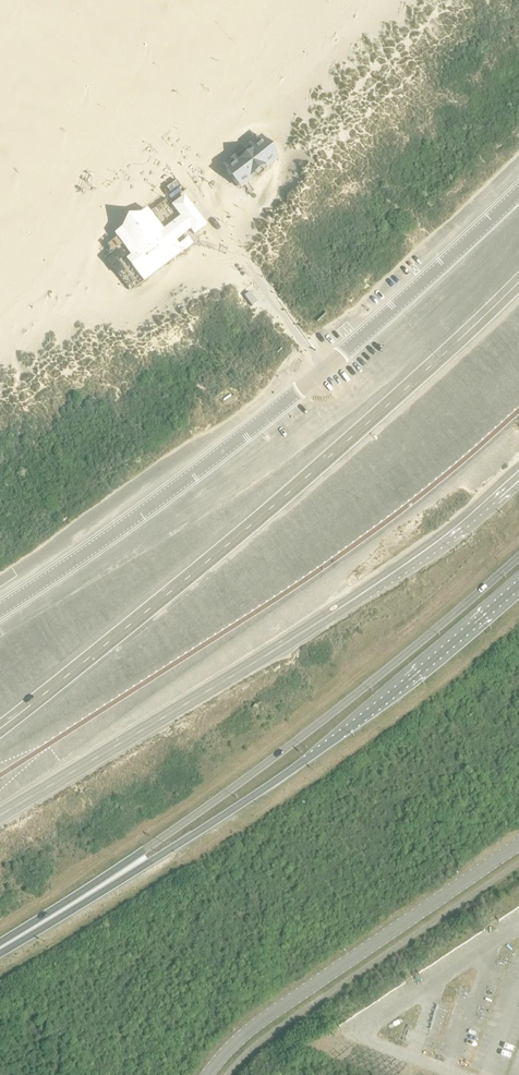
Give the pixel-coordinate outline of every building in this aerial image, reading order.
[(261,137),(222,167),(224,169),(232,180),(240,190),(253,180),(251,178),(255,176),(257,179),(263,174),(261,171),(265,168),(266,170),(275,163),(279,160),(268,147),(261,137)] [(122,227),(114,233),(131,254),(126,258),(143,280),(192,243),(187,237),(169,251),(166,247),(190,229),(194,234),(206,225),(183,195),(171,204),(180,216),(162,230),(146,209),(140,213),(130,213),(122,227)] [(508,907),(511,912),(518,907),(515,903),(508,907)] [(502,911),(505,916),(511,912),(508,907),(502,911)] [(495,916),(498,920),(505,916),(502,911),(495,916)] [(482,925),(475,929),(478,934),(485,930),(482,925)] [(475,929),(468,934),(472,939),(478,934),(475,929)] [(462,938),(465,943),(472,939),(468,934),(462,938)] [(462,938),(455,942),(458,947),(465,943),(462,938)] [(448,947),(452,952),(458,947),(455,942),(448,947)] [(442,951),(445,956),(452,952),(448,947),(442,951)] [(442,951),(435,955),(438,960),(445,956),(442,951)] [(429,960),(432,965),(438,960),(435,955),(429,960)] [(429,960),(422,964),(425,969),(432,965),(429,960)] [(415,968),(418,973),(425,969),(422,964),(415,968)] [(395,982),(398,987),(405,983),(401,977),(395,982)] [(395,982),(388,986),(392,991),(398,987),(395,982)] [(382,990),(385,996),(392,991),(388,986),(382,990)] [(375,995),(378,1000),(385,996),(382,990),(375,995)] [(368,999),(372,1004),(378,1000),(375,995),(368,999)] [(362,1004),(365,1009),(372,1004),(368,999),(362,1004)] [(355,1008),(359,1013),(365,1009),(362,1004),(355,1008)] [(348,1012),(352,1018),(359,1013),(355,1008),(348,1012)] [(342,1017),(345,1022),(352,1018),(348,1012),(342,1017)] [(342,1017),(335,1021),(339,1026),(345,1022),(342,1017)]
